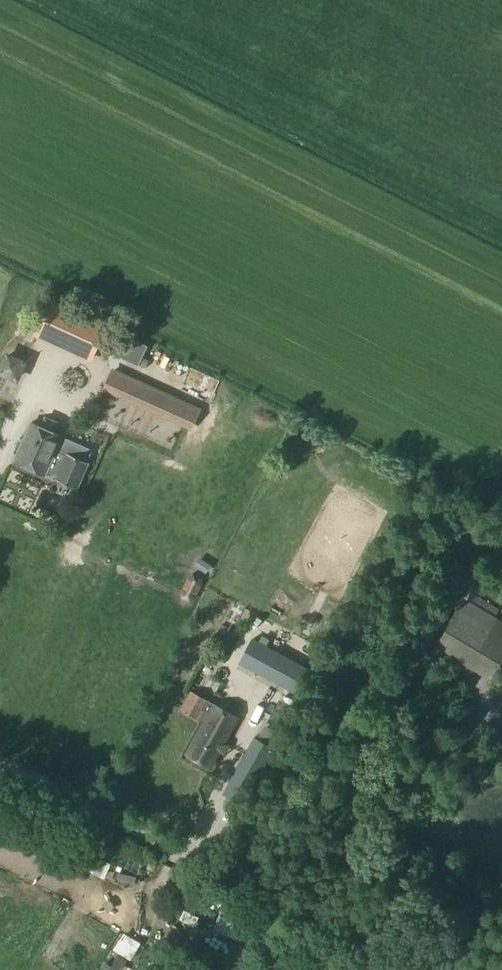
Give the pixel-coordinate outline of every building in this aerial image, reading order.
[(43,316),(34,336),(92,363),(109,325),(43,295),(35,312),(43,316)] [(0,367),(0,375),(13,381),(21,364),(4,357),(0,367)] [(201,408),(111,367),(101,389),(191,430),(201,408)] [(31,423),(14,463),(45,476),(48,470),(59,475),(57,480),(77,488),(89,462),(68,453),(62,467),(51,463),(62,436),(53,432),(56,425),(44,420),(41,427),(31,423)] [(187,579),(181,592),(182,601),(190,604),(198,600),(204,588),(203,578),(195,575),(187,579)] [(445,645),(492,672),(501,655),(501,628),(468,607),(445,645)] [(252,647),(243,664),(298,692),(306,674),(252,647)] [(191,695),(181,713),(195,721),(205,703),(191,695)] [(214,707),(188,755),(212,768),(237,720),(214,707)] [(265,747),(273,736),(261,728),(253,739),(265,747)] [(251,747),(236,777),(250,784),(266,754),(251,747)] [(201,846),(215,810),(197,802),(182,838),(201,846)] [(227,899),(214,932),(251,947),(265,914),(227,899)] [(108,948),(127,955),(134,937),(115,930),(108,948)]
